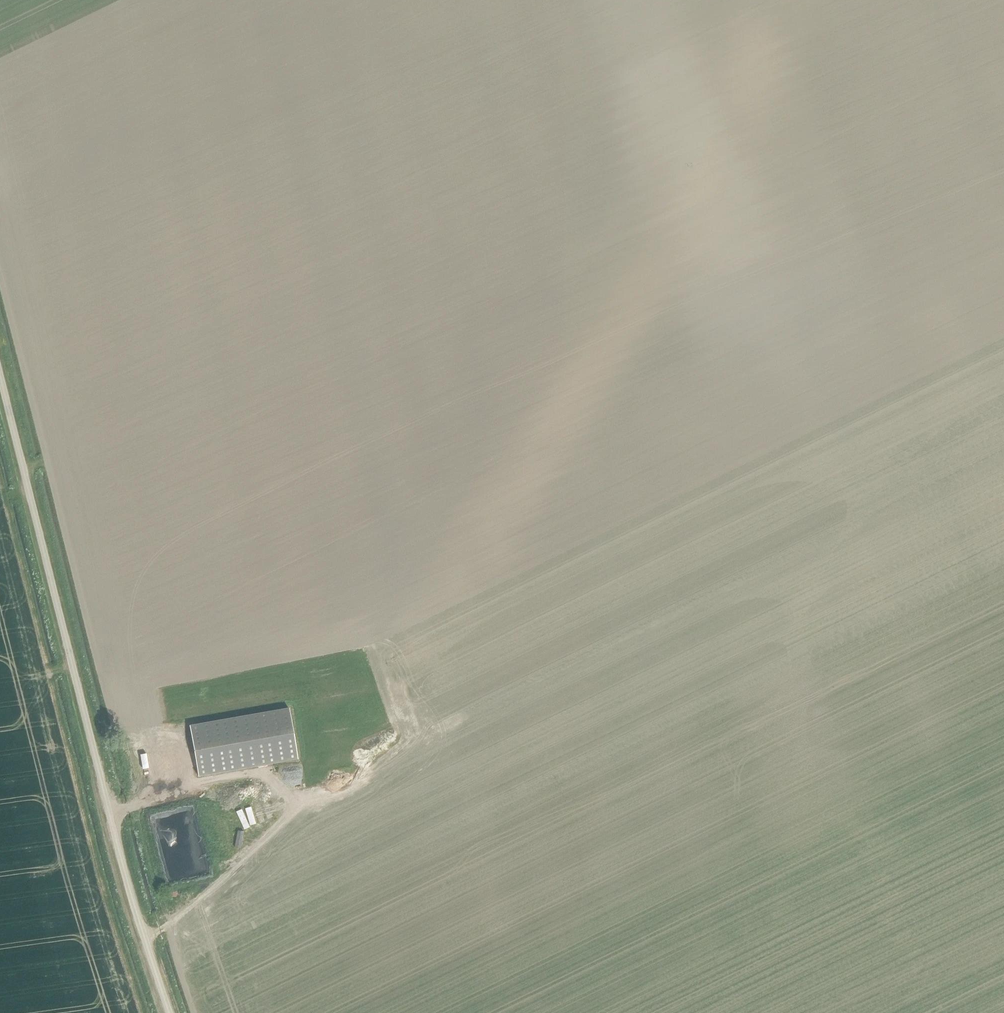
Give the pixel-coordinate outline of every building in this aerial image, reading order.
[(198,776),(297,759),(288,710),(190,728),(198,776)] [(168,730),(154,736),(156,742),(171,736),(168,730)] [(267,820),(273,818),(267,802),(261,804),(267,820)]
